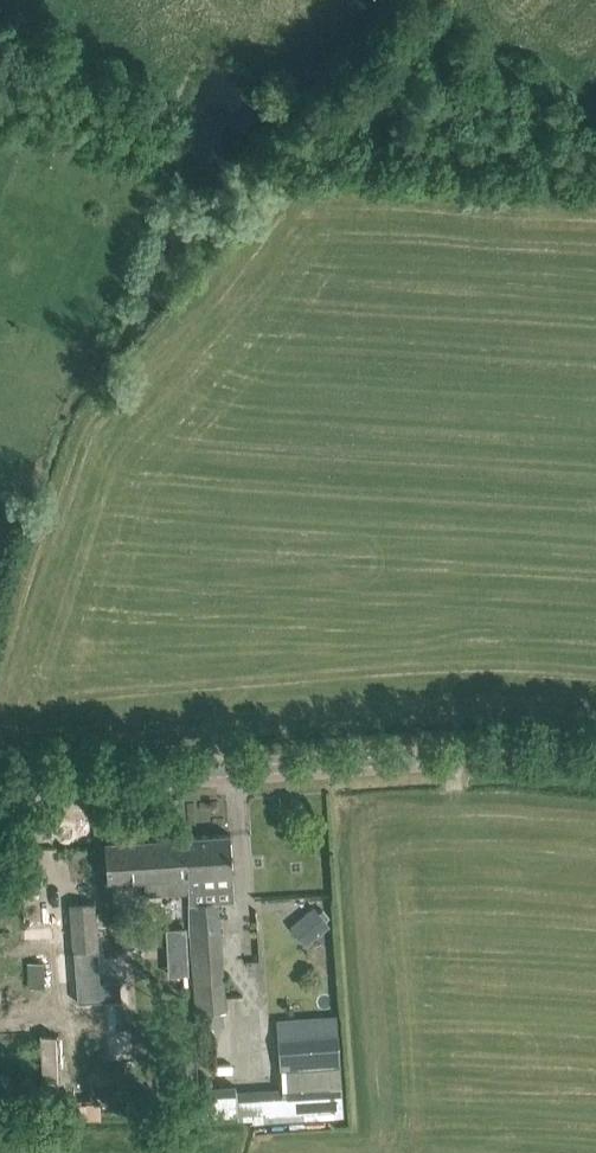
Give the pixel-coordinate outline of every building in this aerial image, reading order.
[(189,892),(190,903),(188,903),(195,1012),(224,1010),(216,901),(234,900),(232,871),(233,871),(232,855),(234,854),(233,851),(231,851),(230,834),(186,837),(188,875),(188,892),(189,892)] [(147,895),(188,892),(188,875),(186,837),(106,842),(108,880),(146,877),(147,895)] [(81,952),(74,952),(77,1001),(120,998),(119,981),(100,983),(98,950),(89,951),(88,950),(98,949),(94,902),(71,903),(74,951),(82,950),(81,952)] [(300,918),(316,938),(331,925),(326,920),(333,915),(326,905),(319,911),(314,906),(300,918)] [(236,1091),(236,1084),(203,1085),(204,1118),(237,1117),(335,1109),(335,1104),(343,1104),(342,1086),(338,1086),(336,1064),(340,1064),(338,1030),(278,1035),(280,1073),(287,1072),(288,1087),(236,1091)] [(56,1034),(42,1034),(44,1097),(59,1097),(56,1034)] [(99,1057),(120,1056),(120,1036),(99,1036),(99,1057)]
